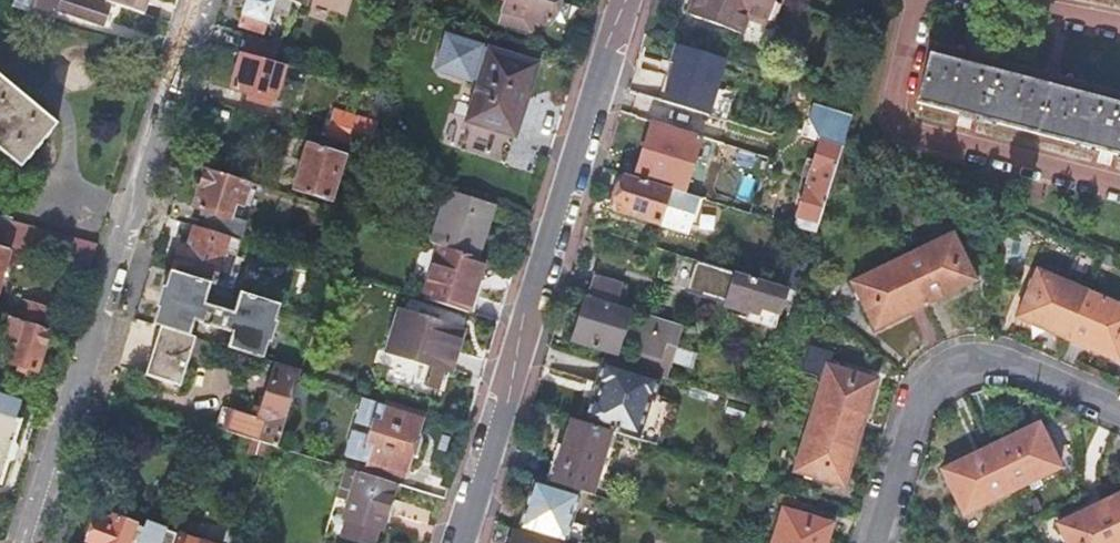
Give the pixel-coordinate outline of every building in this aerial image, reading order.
[(33,7),(53,13),(55,8),(103,22),(104,18),(110,20),(113,13),(106,10),(108,6),(89,0),(35,0),(33,7)] [(111,3),(145,14),(148,3),(149,0),(103,0),(111,3)] [(238,26),(261,33),(271,1),(268,0),(247,0),(238,26)] [(506,24),(533,32),(536,22),(550,26),(552,20),(579,29),(584,10),(557,2),(558,0),(506,0),(505,2),(512,3),(506,24)] [(777,1),(774,0),(696,0),(689,21),(739,40),(746,22),(766,30),(777,1)] [(274,64),(282,37),(269,41),(249,35),(243,56),(274,64)] [(473,101),(467,118),(515,131),(535,66),(536,66),(537,63),(532,62),(531,63),(446,37),(437,70),(468,79),(469,76),(480,80),(473,101)] [(724,62),(669,46),(663,65),(666,67),(656,100),(727,121),(733,101),(721,98),(722,89),(716,87),(724,62)] [(243,56),(241,55),(231,90),(255,97),(254,102),(273,108),(276,97),(277,97),(286,68),(274,64),(243,56)] [(1119,156),(1119,106),(930,57),(918,103),(962,115),(1109,153),(1119,156)] [(9,70),(2,80),(15,91),(22,82),(9,70)] [(2,80),(0,78),(0,150),(21,167),(57,126),(15,91),(2,80)] [(387,96),(377,93),(373,92),(356,147),(370,151),(373,142),(376,133),(387,96)] [(515,131),(467,118),(466,122),(468,122),(460,151),(506,163),(508,156),(506,155),(512,134),(514,135),(515,131)] [(390,137),(376,133),(373,142),(370,151),(366,165),(381,169),(390,137)] [(331,201),(345,157),(309,145),(295,190),(331,201)] [(815,239),(841,154),(820,148),(814,166),(806,164),(802,177),(810,180),(794,233),(815,239)] [(630,163),(624,181),(658,191),(664,174),(630,163)] [(249,184),(205,170),(198,192),(200,193),(195,209),(209,213),(203,229),(196,227),(196,229),(240,242),(241,243),(248,223),(237,220),(247,188),(249,184)] [(658,191),(624,181),(614,216),(658,230),(669,194),(658,191)] [(257,192),(247,188),(237,220),(248,223),(257,192)] [(494,204),(449,190),(433,244),(441,247),(477,258),(494,204)] [(10,251),(91,274),(99,247),(0,219),(0,248),(10,251)] [(240,242),(196,229),(188,253),(180,251),(173,274),(212,286),(222,254),(235,258),(240,242)] [(953,239),(902,263),(925,309),(975,285),(953,239)] [(441,247),(425,300),(469,313),(485,260),(477,258),(441,247)] [(10,251),(0,248),(0,284),(10,251)] [(925,309),(902,263),(852,287),(875,334),(925,309)] [(210,327),(233,334),(228,350),(262,360),(279,307),(212,286),(173,274),(156,327),(162,329),(191,338),(196,323),(206,326),(206,328),(210,329),(210,327)] [(1068,345),(1088,298),(1037,275),(1016,322),(1068,345)] [(785,293),(735,278),(725,310),(747,316),(745,323),(774,332),(785,293)] [(585,301),(587,302),(614,310),(621,289),(591,280),(585,301)] [(1088,298),(1068,345),(1118,367),(1119,364),(1119,312),(1088,298)] [(605,354),(603,364),(606,365),(660,382),(661,382),(667,384),(683,331),(647,320),(642,333),(627,329),(632,315),(614,310),(587,302),(574,344),(605,354)] [(16,320),(49,331),(55,313),(21,303),(16,320)] [(388,351),(451,371),(463,329),(400,309),(388,351)] [(9,318),(2,339),(4,340),(0,353),(0,356),(3,357),(2,362),(36,372),(49,331),(16,320),(9,318)] [(196,339),(191,338),(162,329),(147,376),(181,387),(196,339)] [(820,390),(810,423),(860,438),(876,385),(828,370),(831,357),(808,350),(801,374),(816,379),(815,384),(817,389),(820,390)] [(278,447),(301,373),(277,365),(260,420),(223,408),(217,429),(242,436),(269,444),(278,447)] [(660,382),(606,365),(605,367),(603,367),(596,390),(600,391),(596,404),(592,403),(585,426),(587,426),(586,428),(611,436),(637,444),(638,442),(640,443),(652,405),(655,406),(655,405),(656,400),(661,384),(659,384),(660,382)] [(816,379),(801,374),(799,379),(815,384),(816,379)] [(596,390),(592,403),(596,404),(600,391),(596,390)] [(2,483),(22,421),(17,419),(22,402),(0,395),(0,482),(2,483)] [(424,417),(389,406),(365,398),(357,422),(375,428),(371,438),(354,433),(347,456),(371,464),(405,475),(424,417)] [(860,438),(810,423),(794,477),(843,492),(860,438)] [(586,428),(572,424),(559,466),(555,464),(548,486),(591,499),(611,436),(586,428)] [(1038,429),(989,452),(1011,496),(1059,473),(1038,429)] [(1011,496),(989,452),(942,475),(963,519),(1011,496)] [(347,468),(339,495),(352,500),(345,518),(349,519),(343,536),(363,542),(374,542),(378,529),(382,530),(382,528),(387,513),(391,499),(396,484),(360,472),(347,468)] [(577,501),(548,492),(546,498),(534,494),(522,533),(555,542),(564,542),(577,501)] [(1106,505),(1119,534),(1119,498),(1106,505)] [(1106,505),(1057,529),(1064,542),(1119,542),(1119,534),(1106,505)] [(773,542),(827,542),(831,528),(782,514),(773,542)] [(178,534),(150,524),(147,531),(115,520),(114,522),(108,520),(107,525),(97,521),(90,541),(95,542),(176,542),(178,534)]
